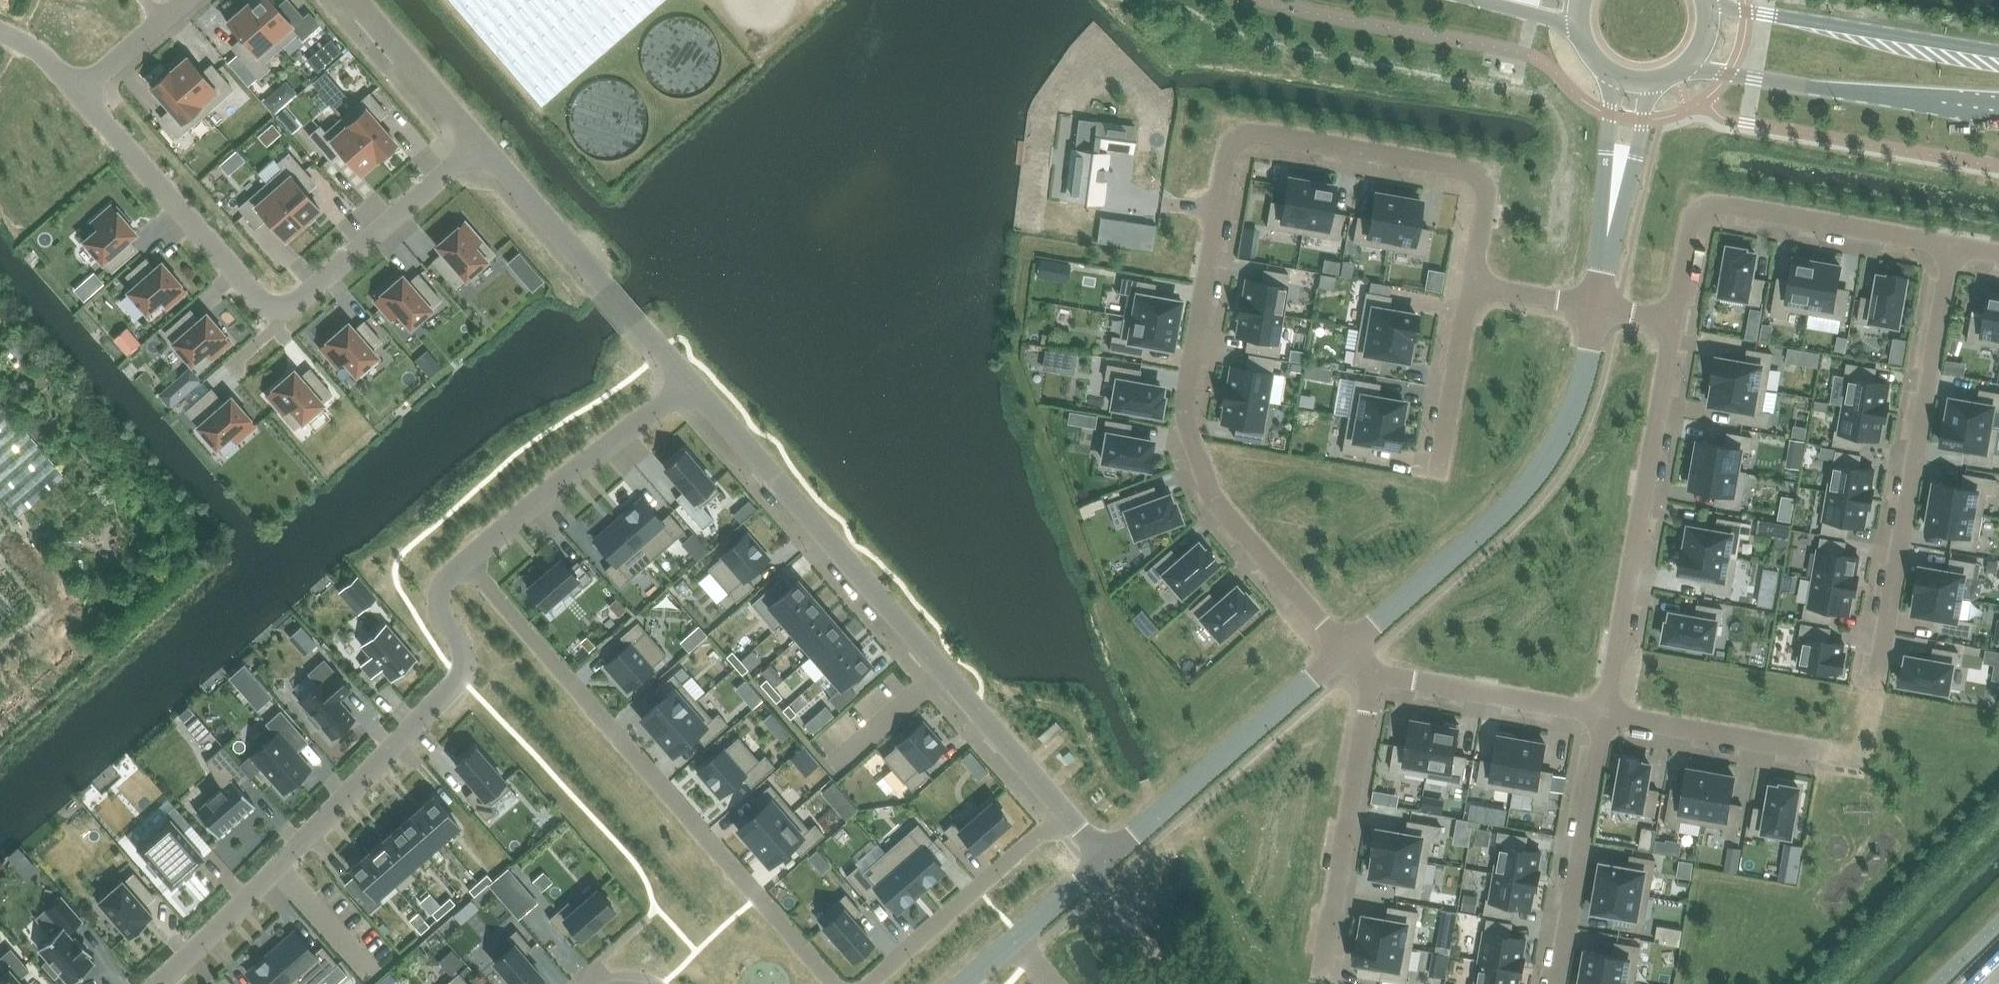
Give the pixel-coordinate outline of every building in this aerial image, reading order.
[(245,3),(248,6),(245,7),(280,47),(297,33),(302,39),(313,30),(291,5),(281,13),(270,0),(248,0),(245,3)] [(542,109),(670,0),(448,0),(542,109)] [(228,23),(246,44),(236,52),(245,62),(258,78),(269,68),(264,62),(280,47),(245,7),(228,23)] [(696,18),(682,14),(668,16),(656,21),(646,30),(639,42),(637,55),(639,68),(645,80),(654,90),(667,96),(681,98),(694,95),(706,88),(715,77),(720,64),(720,50),(716,37),(707,25),(696,18)] [(331,40),(319,50),(329,62),(341,52),(331,40)] [(170,68),(173,71),(171,73),(170,72),(169,72),(205,113),(232,89),(216,70),(206,79),(188,58),(186,59),(184,56),(170,68)] [(151,88),(171,110),(161,118),(178,137),(205,113),(169,72),(151,88)] [(324,73),(312,84),(334,110),(347,99),(324,73)] [(624,80),(610,76),(596,77),(584,83),(574,92),(567,104),(565,117),(567,130),(573,142),(582,152),(595,158),(609,160),(622,157),(634,149),(643,139),(648,126),(648,112),(644,98),(636,87),(624,80)] [(296,94),(285,82),(262,103),(272,115),(296,94)] [(369,94),(341,119),(376,159),(377,160),(395,144),(376,122),(386,113),(369,94)] [(276,117),(283,125),(292,118),(285,109),(276,117)] [(325,133),(320,127),(309,136),(310,137),(331,161),(341,153),(359,174),(376,159),(341,119),(325,133)] [(1107,158),(1106,157),(1107,149),(1130,152),(1132,129),(1096,124),(1093,153),(1073,151),(1072,158),(1067,197),(1102,201),(1107,158)] [(283,169),(267,184),(302,224),(319,208),(301,187),(311,179),(289,154),(278,163),(283,169)] [(1302,233),(1311,182),(1288,178),(1284,204),(1271,202),(1267,227),(1302,233)] [(1335,186),(1311,182),(1302,233),(1338,239),(1343,215),(1330,212),(1335,186)] [(267,184),(239,208),(256,227),(266,218),(284,239),(302,224),(267,184)] [(1389,248),(1398,197),(1375,193),(1370,219),(1358,217),(1353,242),(1389,248)] [(1421,201),(1398,197),(1389,248),(1425,255),(1429,230),(1417,228),(1421,201)] [(114,209),(111,205),(91,222),(98,229),(84,241),(102,262),(103,262),(112,271),(137,249),(128,240),(135,233),(125,222),(128,219),(117,206),(114,209)] [(1096,241),(1112,244),(1116,219),(1100,216),(1096,241)] [(494,254),(465,221),(461,224),(459,221),(445,233),(448,236),(437,246),(443,253),(433,262),(455,287),(465,278),(466,279),(494,254)] [(1137,222),(1133,247),(1151,250),(1155,225),(1137,222)] [(1245,228),(1240,254),(1252,256),(1257,230),(1245,228)] [(1746,302),(1760,305),(1764,280),(1751,278),(1755,254),(1745,252),(1746,249),(1729,246),(1727,256),(1723,256),(1720,272),(1724,272),(1720,294),(1746,299),(1746,302)] [(533,291),(546,280),(520,251),(508,262),(533,291)] [(160,301),(167,308),(186,291),(161,263),(154,269),(146,259),(127,276),(135,286),(128,292),(146,313),(160,301)] [(1786,310),(1809,314),(1818,262),(1815,261),(1815,262),(1795,259),(1790,285),(1777,283),(1772,315),(1785,317),(1786,310)] [(1053,260),(1049,278),(1067,281),(1070,263),(1053,260)] [(1818,262),(1809,314),(1844,320),(1848,295),(1836,293),(1841,267),(1820,263),(1820,262),(1818,262)] [(1242,297),(1241,296),(1240,302),(1241,302),(1240,308),(1283,315),(1288,287),(1286,287),(1288,274),(1264,270),(1261,282),(1245,280),(1242,297)] [(93,272),(87,277),(97,288),(103,283),(93,272)] [(378,297),(374,301),(391,320),(398,314),(405,322),(410,328),(431,309),(430,308),(440,300),(418,275),(409,283),(402,276),(390,286),(388,283),(375,294),(378,297)] [(1858,322),(1871,324),(1872,321),(1897,325),(1906,278),(1890,275),(1889,278),(1879,276),(1875,300),(1863,297),(1858,322)] [(1124,316),(1175,325),(1176,317),(1180,317),(1183,302),(1153,297),(1155,284),(1123,278),(1120,292),(1128,294),(1124,316)] [(1368,281),(1366,293),(1386,296),(1388,285),(1368,281)] [(1998,346),(1998,294),(1990,292),(1985,319),(1972,317),(1968,341),(1998,346)] [(1366,293),(1359,328),(1412,338),(1416,314),(1388,310),(1391,297),(1366,293)] [(1750,307),(1745,336),(1758,338),(1763,309),(1750,307)] [(1278,342),(1283,315),(1240,308),(1239,313),(1238,313),(1237,318),(1239,319),(1236,336),(1248,338),(1245,350),(1278,356),(1281,342),(1278,342)] [(191,364),(205,352),(211,360),(231,342),(206,314),(199,320),(190,311),(165,332),(174,342),(173,343),(191,364)] [(1171,348),(1175,325),(1124,316),(1120,338),(1112,336),(1110,350),(1142,356),(1145,343),(1171,348)] [(356,375),(377,356),(371,349),(380,341),(364,322),(354,330),(348,323),(320,348),(336,367),(344,361),(356,375)] [(1412,338),(1359,328),(1353,364),(1378,369),(1380,356),(1407,361),(1411,338),(1412,338)] [(130,332),(117,344),(127,354),(139,343),(130,332)] [(1289,361),(1304,363),(1306,353),(1291,350),(1289,361)] [(1714,379),(1714,380),(1767,390),(1773,354),(1747,350),(1745,362),(1718,357),(1717,362),(1713,361),(1710,376),(1714,377),(1714,379)] [(425,351),(415,359),(426,372),(436,363),(425,351)] [(1820,354),(1804,351),(1802,365),(1818,368),(1820,354)] [(1073,373),(1077,355),(1065,353),(1062,371),(1073,373)] [(1225,394),(1267,402),(1272,374),(1271,374),(1274,359),(1249,355),(1246,369),(1230,366),(1227,383),(1225,383),(1224,389),(1226,389),(1225,394)] [(1954,374),(1956,362),(1946,361),(1944,372),(1954,374)] [(1290,372),(1300,374),(1302,366),(1291,364),(1290,372)] [(1847,378),(1843,405),(1885,412),(1886,407),(1888,407),(1889,401),(1887,401),(1890,384),(1874,381),(1876,369),(1847,364),(1845,378),(1847,378)] [(1160,398),(1162,387),(1138,383),(1140,370),(1107,365),(1105,379),(1116,381),(1112,406),(1132,410),(1132,414),(1147,417),(1148,413),(1159,414),(1162,398),(1160,398)] [(1305,365),(1303,377),(1314,379),(1316,367),(1305,365)] [(294,371),(266,395),(295,429),(302,422),(323,404),(322,403),(332,394),(331,394),(310,369),(300,378),(294,371)] [(1349,416),(1401,425),(1401,424),(1400,424),(1404,401),(1377,397),(1379,384),(1355,380),(1349,416)] [(1767,390),(1714,380),(1713,382),(1715,382),(1714,387),(1712,387),(1710,404),(1737,409),(1735,422),(1768,427),(1770,412),(1763,411),(1767,390)] [(236,443),(256,426),(231,398),(224,404),(211,390),(186,412),(199,426),(198,427),(216,448),(230,436),(236,443)] [(1947,421),(1998,430),(1989,428),(1993,406),(1998,407),(1998,394),(1980,390),(1978,403),(1951,398),(1948,413),(1947,421)] [(1263,428),(1267,402),(1225,394),(1224,400),(1223,399),(1222,405),(1223,405),(1220,422),(1236,425),(1234,438),(1263,443),(1265,429),(1263,428)] [(0,399),(0,491),(19,512),(64,471),(0,399)] [(1815,400),(1814,408),(1827,410),(1829,402),(1815,400)] [(1885,412),(1843,405),(1838,431),(1836,431),(1833,445),(1862,450),(1864,437),(1880,440),(1883,423),(1885,423),(1886,417),(1884,417),(1885,412)] [(37,412),(23,423),(35,437),(48,426),(37,412)] [(1088,413),(1086,425),(1095,426),(1097,415),(1088,413)] [(1397,448),(1401,425),(1349,416),(1342,452),(1367,456),(1369,443),(1397,448)] [(1150,452),(1152,441),(1128,437),(1130,425),(1105,420),(1103,434),(1107,435),(1102,460),(1123,464),(1122,468),(1138,471),(1139,467),(1150,469),(1153,452),(1150,452)] [(1998,430),(1947,421),(1943,444),(1970,449),(1968,461),(1992,466),(1998,430)] [(1791,434),(1804,437),(1806,426),(1793,423),(1791,434)] [(1695,463),(1695,464),(1737,472),(1741,450),(1750,451),(1752,437),(1728,433),(1725,446),(1699,441),(1695,463)] [(1804,440),(1792,438),(1790,450),(1802,452),(1804,440)] [(676,498),(691,516),(719,491),(684,451),(665,468),(685,491),(676,498)] [(1833,463),(1828,491),(1870,499),(1871,493),(1872,494),(1873,488),(1872,488),(1875,471),(1859,468),(1861,455),(1836,451),(1834,464),(1833,463)] [(1737,472),(1695,464),(1694,466),(1695,466),(1691,487),(1717,492),(1715,505),(1740,509),(1746,473),(1737,472)] [(1931,503),(1931,505),(1982,514),(1986,493),(1994,494),(1997,480),(1964,474),(1962,487),(1935,482),(1932,503),(1931,503)] [(1168,495),(1157,498),(1153,487),(1122,498),(1105,504),(1114,528),(1129,523),(1134,536),(1138,535),(1140,539),(1155,533),(1153,529),(1179,520),(1173,504),(1171,504),(1168,495)] [(1870,499),(1828,491),(1823,519),(1824,520),(1822,532),(1847,537),(1849,524),(1865,527),(1868,510),(1870,510),(1871,504),(1869,504),(1870,499)] [(748,499),(740,506),(748,516),(757,509),(748,499)] [(1101,499),(1090,502),(1092,508),(1103,504),(1101,499)] [(652,560),(684,531),(669,514),(660,521),(641,500),(618,520),(652,560)] [(1982,514),(1931,505),(1930,508),(1931,508),(1927,529),(1954,533),(1952,546),(1976,550),(1982,514)] [(1781,507),(1779,519),(1790,521),(1792,509),(1781,507)] [(1684,548),(1684,549),(1737,558),(1741,536),(1749,538),(1751,524),(1718,518),(1716,531),(1689,526),(1686,542),(1687,542),(1686,548),(1684,548)] [(1768,535),(1771,521),(1758,519),(1756,532),(1768,535)] [(618,520),(595,540),(614,562),(605,570),(620,588),(652,560),(618,520)] [(694,531),(682,542),(684,544),(688,549),(700,539),(694,531)] [(746,578),(768,559),(747,535),(721,557),(707,569),(736,602),(754,587),(746,578)] [(1818,550),(1813,578),(1855,585),(1856,580),(1857,580),(1858,575),(1857,574),(1860,557),(1844,555),(1846,542),(1821,538),(1819,550),(1818,550)] [(1196,581),(1217,563),(1206,550),(1204,552),(1197,544),(1179,560),(1171,550),(1146,572),(1155,583),(1164,575),(1181,594),(1184,592),(1187,595),(1199,584),(1196,581)] [(1737,558),(1684,549),(1680,572),(1708,577),(1706,590),(1730,594),(1737,558)] [(1975,563),(1951,559),(1948,571),(1921,567),(1917,590),(1960,597),(1964,575),(1973,577),(1975,563)] [(560,560),(528,588),(545,608),(566,589),(573,596),(593,579),(577,561),(568,569),(560,560)] [(1988,561),(1986,572),(1996,573),(1998,563),(1988,561)] [(1773,609),(1780,571),(1765,569),(1758,606),(1773,609)] [(358,575),(345,586),(364,608),(377,596),(369,587),(358,575)] [(1805,605),(1803,618),(1832,623),(1834,611),(1850,613),(1853,596),(1855,597),(1856,591),(1854,591),(1855,585),(1813,578),(1808,605),(1805,605)] [(768,606),(783,622),(812,597),(797,581),(768,606)] [(1255,606),(1244,594),(1242,595),(1236,587),(1217,604),(1209,594),(1190,610),(1199,621),(1202,618),(1219,638),(1255,606)] [(1956,619),(1960,597),(1917,590),(1917,591),(1918,591),(1914,613),(1940,618),(1938,630),(1971,636),(1973,622),(1956,619)] [(615,596),(608,603),(618,614),(626,608),(615,596)] [(812,597),(783,622),(797,639),(826,614),(812,597)] [(1667,623),(1664,639),(1692,644),(1691,648),(1707,651),(1708,647),(1712,648),(1716,622),(1720,623),(1723,609),(1698,605),(1695,617),(1671,613),(1670,623),(1667,623)] [(826,614),(797,639),(812,655),(841,630),(826,614)] [(1152,620),(1141,630),(1147,637),(1158,628),(1152,620)] [(620,637),(628,646),(606,665),(627,689),(652,667),(666,655),(638,622),(620,637)] [(1828,641),(1831,629),(1802,624),(1799,638),(1802,638),(1797,666),(1841,673),(1845,651),(1843,651),(1844,644),(1828,641)] [(300,625),(291,633),(307,652),(317,644),(300,625)] [(371,656),(360,665),(371,678),(381,668),(391,679),(415,658),(386,625),(361,645),(371,656)] [(699,625),(682,641),(690,650),(707,634),(699,625)] [(841,630),(812,655),(826,672),(855,647),(841,630)] [(847,683),(870,663),(855,647),(826,672),(841,688),(847,683)] [(1934,648),(1931,661),(1907,656),(1906,667),(1903,666),(1900,683),(1928,688),(1927,692),(1943,694),(1944,690),(1948,691),(1952,666),(1956,666),(1958,652),(1934,648)] [(726,657),(734,666),(740,660),(732,651),(726,657)] [(350,690),(324,660),(309,673),(318,684),(299,700),(310,713),(307,716),(318,728),(321,725),(332,738),(354,719),(339,700),(350,690)] [(740,660),(734,666),(742,675),(748,669),(740,660)] [(683,666),(673,674),(681,683),(691,675),(683,666)] [(657,736),(697,701),(681,683),(673,674),(656,690),(663,698),(641,718),(657,736)] [(272,696),(254,675),(240,688),(258,708),(272,696)] [(760,684),(768,693),(774,688),(766,679),(760,684)] [(847,683),(841,688),(840,688),(829,698),(839,708),(856,694),(847,683)] [(774,688),(768,693),(776,702),(782,697),(774,688)] [(753,690),(743,699),(752,708),(762,700),(753,690)] [(657,736),(673,754),(695,734),(704,744),(727,723),(718,713),(713,718),(697,701),(657,736)] [(788,704),(782,710),(790,719),(796,713),(788,704)] [(187,705),(177,714),(183,721),(193,712),(187,705)] [(252,756),(241,766),(252,777),(263,767),(284,791),(309,769),(290,746),(301,736),(280,712),(267,724),(276,734),(252,756)] [(186,727),(200,742),(211,732),(197,717),(186,727)] [(1038,737),(1044,744),(1057,734),(1062,729),(1056,721),(1038,737)] [(1427,776),(1436,724),(1433,724),(1433,725),(1413,721),(1408,747),(1395,745),(1391,770),(1427,776)] [(897,746),(883,758),(912,791),(929,775),(922,766),(943,747),(922,723),(897,746)] [(1438,724),(1436,724),(1427,776),(1462,782),(1466,758),(1454,755),(1459,725),(1445,723),(1444,726),(1438,725),(1438,724)] [(1514,791),(1523,739),(1521,739),(1520,740),(1514,738),(1515,734),(1501,732),(1495,762),(1483,760),(1478,785),(1514,791)] [(724,749),(699,772),(720,796),(742,776),(751,787),(774,766),(765,755),(759,760),(738,737),(724,749)] [(1525,739),(1523,739),(1514,791),(1536,795),(1535,802),(1548,805),(1554,773),(1541,770),(1545,744),(1525,740),(1525,739)] [(207,802),(195,812),(218,837),(254,805),(238,786),(249,777),(223,746),(205,761),(220,788),(206,801),(207,802)] [(456,765),(476,788),(466,796),(487,820),(497,811),(492,805),(511,789),(476,748),(456,765)] [(1616,801),(1616,805),(1642,810),(1641,813),(1654,815),(1659,791),(1646,789),(1650,765),(1640,763),(1641,761),(1624,758),(1619,785),(1615,784),(1612,801),(1616,801)] [(1702,824),(1711,772),(1709,772),(1709,773),(1688,769),(1684,796),(1671,793),(1665,825),(1679,828),(1680,820),(1702,824)] [(1714,773),(1711,772),(1702,824),(1725,828),(1723,835),(1736,838),(1742,806),(1729,804),(1734,777),(1713,774),(1714,773)] [(753,846),(793,812),(778,794),(770,785),(752,800),(760,809),(738,828),(753,846)] [(1781,788),(1771,786),(1767,809),(1755,807),(1750,832),(1764,835),(1765,831),(1790,836),(1791,832),(1795,833),(1798,816),(1794,815),(1799,788),(1782,785),(1781,788)] [(417,811),(442,841),(459,826),(433,797),(417,811)] [(959,830),(953,823),(944,831),(959,849),(968,841),(976,850),(1008,822),(991,802),(959,830)] [(1472,804),(1469,818),(1503,824),(1505,809),(1472,804)] [(147,865),(156,876),(159,873),(171,888),(205,858),(182,833),(191,825),(174,806),(165,814),(169,819),(136,848),(149,863),(147,865)] [(400,826),(425,855),(442,841),(417,811),(400,826)] [(753,846),(769,864),(791,845),(800,855),(824,834),(815,823),(808,829),(793,812),(753,846)] [(1457,818),(1455,827),(1470,829),(1472,820),(1457,818)] [(1474,821),(1471,837),(1483,839),(1486,823),(1474,821)] [(1379,829),(1375,856),(1426,865),(1431,839),(1439,840),(1441,827),(1409,822),(1407,834),(1379,829)] [(920,892),(943,871),(924,849),(933,842),(918,824),(886,852),(920,892)] [(383,840),(409,869),(425,855),(400,826),(383,840)] [(1639,848),(1652,850),(1656,830),(1642,827),(1639,848)] [(1499,846),(1494,873),(1536,880),(1537,875),(1539,875),(1540,870),(1538,869),(1541,852),(1525,849),(1527,837),(1499,832),(1496,846),(1499,846)] [(367,855),(392,884),(409,869),(383,840),(367,855)] [(1656,841),(1654,851),(1664,852),(1666,843),(1656,841)] [(857,866),(846,875),(867,899),(877,890),(896,912),(920,892),(886,852),(862,871),(857,866)] [(356,875),(345,884),(369,912),(381,902),(377,897),(392,884),(367,855),(350,869),(356,875)] [(26,856),(15,865),(25,877),(37,868),(26,856)] [(1426,865),(1375,856),(1371,875),(1399,880),(1396,893),(1421,897),(1426,865)] [(1598,887),(1649,896),(1655,860),(1631,856),(1629,869),(1602,864),(1598,887)] [(1728,859),(1726,870),(1737,872),(1739,861),(1728,859)] [(508,868),(489,885),(518,917),(537,900),(508,868)] [(1536,880),(1494,873),(1489,899),(1487,899),(1484,913),(1513,918),(1515,905),(1531,908),(1534,891),(1536,891),(1537,886),(1535,885),(1536,880)] [(483,888),(492,880),(487,874),(478,882),(483,888)] [(153,897),(133,875),(124,883),(122,881),(98,902),(130,938),(146,924),(144,922),(152,915),(144,906),(153,897)] [(474,896),(483,888),(478,882),(469,890),(474,896)] [(1643,931),(1649,896),(1598,887),(1594,910),(1621,915),(1618,927),(1643,931)] [(569,902),(549,919),(564,937),(573,929),(581,938),(614,910),(597,890),(575,909),(569,902)] [(816,919),(824,927),(852,959),(871,942),(852,920),(861,912),(845,894),(836,902),(816,919)] [(1473,912),(1476,896),(1464,894),(1461,910),(1473,912)] [(73,940),(68,933),(81,921),(61,897),(46,910),(61,928),(38,948),(48,960),(43,965),(54,978),(60,973),(69,983),(70,983),(94,964),(88,956),(91,954),(76,937),(73,940)] [(446,911),(455,904),(450,898),(441,905),(446,911)] [(437,919),(446,911),(441,905),(431,913),(437,919)] [(1360,937),(1412,946),(1418,912),(1394,908),(1392,921),(1364,916),(1360,937)] [(1455,917),(1456,911),(1443,909),(1442,915),(1455,917)] [(1479,960),(1521,967),(1522,962),(1524,962),(1525,956),(1523,956),(1526,939),(1510,936),(1512,924),(1488,919),(1486,932),(1483,932),(1479,960)] [(420,934),(429,926),(424,920),(415,928),(420,934)] [(1656,942),(1679,946),(1681,930),(1659,926),(1656,942)] [(514,946),(494,962),(513,983),(535,983),(542,978),(523,956),(532,948),(516,930),(507,938),(514,946)] [(1449,954),(1453,934),(1439,931),(1435,951),(1449,954)] [(298,983),(315,983),(329,972),(338,983),(347,975),(322,947),(313,954),(294,933),(271,953),(298,983)] [(1405,983),(1412,946),(1360,937),(1359,942),(1356,942),(1353,957),(1357,958),(1356,962),(1384,967),(1381,979),(1405,983)] [(1582,971),(1582,974),(1634,983),(1640,947),(1616,943),(1613,956),(1583,950),(1580,965),(1584,965),(1583,972),(1582,971)] [(1451,953),(1460,955),(1461,947),(1453,945),(1451,953)] [(18,979),(29,970),(11,949),(0,959),(0,961),(8,970),(0,977),(0,983),(22,983),(18,979)] [(453,973),(464,964),(452,951),(441,960),(453,973)] [(1447,965),(1449,955),(1433,952),(1431,962),(1447,965)] [(248,973),(257,983),(298,983),(271,953),(248,973)] [(1521,967),(1479,960),(1474,983),(1518,983),(1519,978),(1521,978),(1522,972),(1520,972),(1521,967)] [(446,983),(469,983),(459,973),(446,983)] [(1582,974),(1582,976),(1581,983),(1624,983),(1625,982),(1634,983),(1582,974)]
